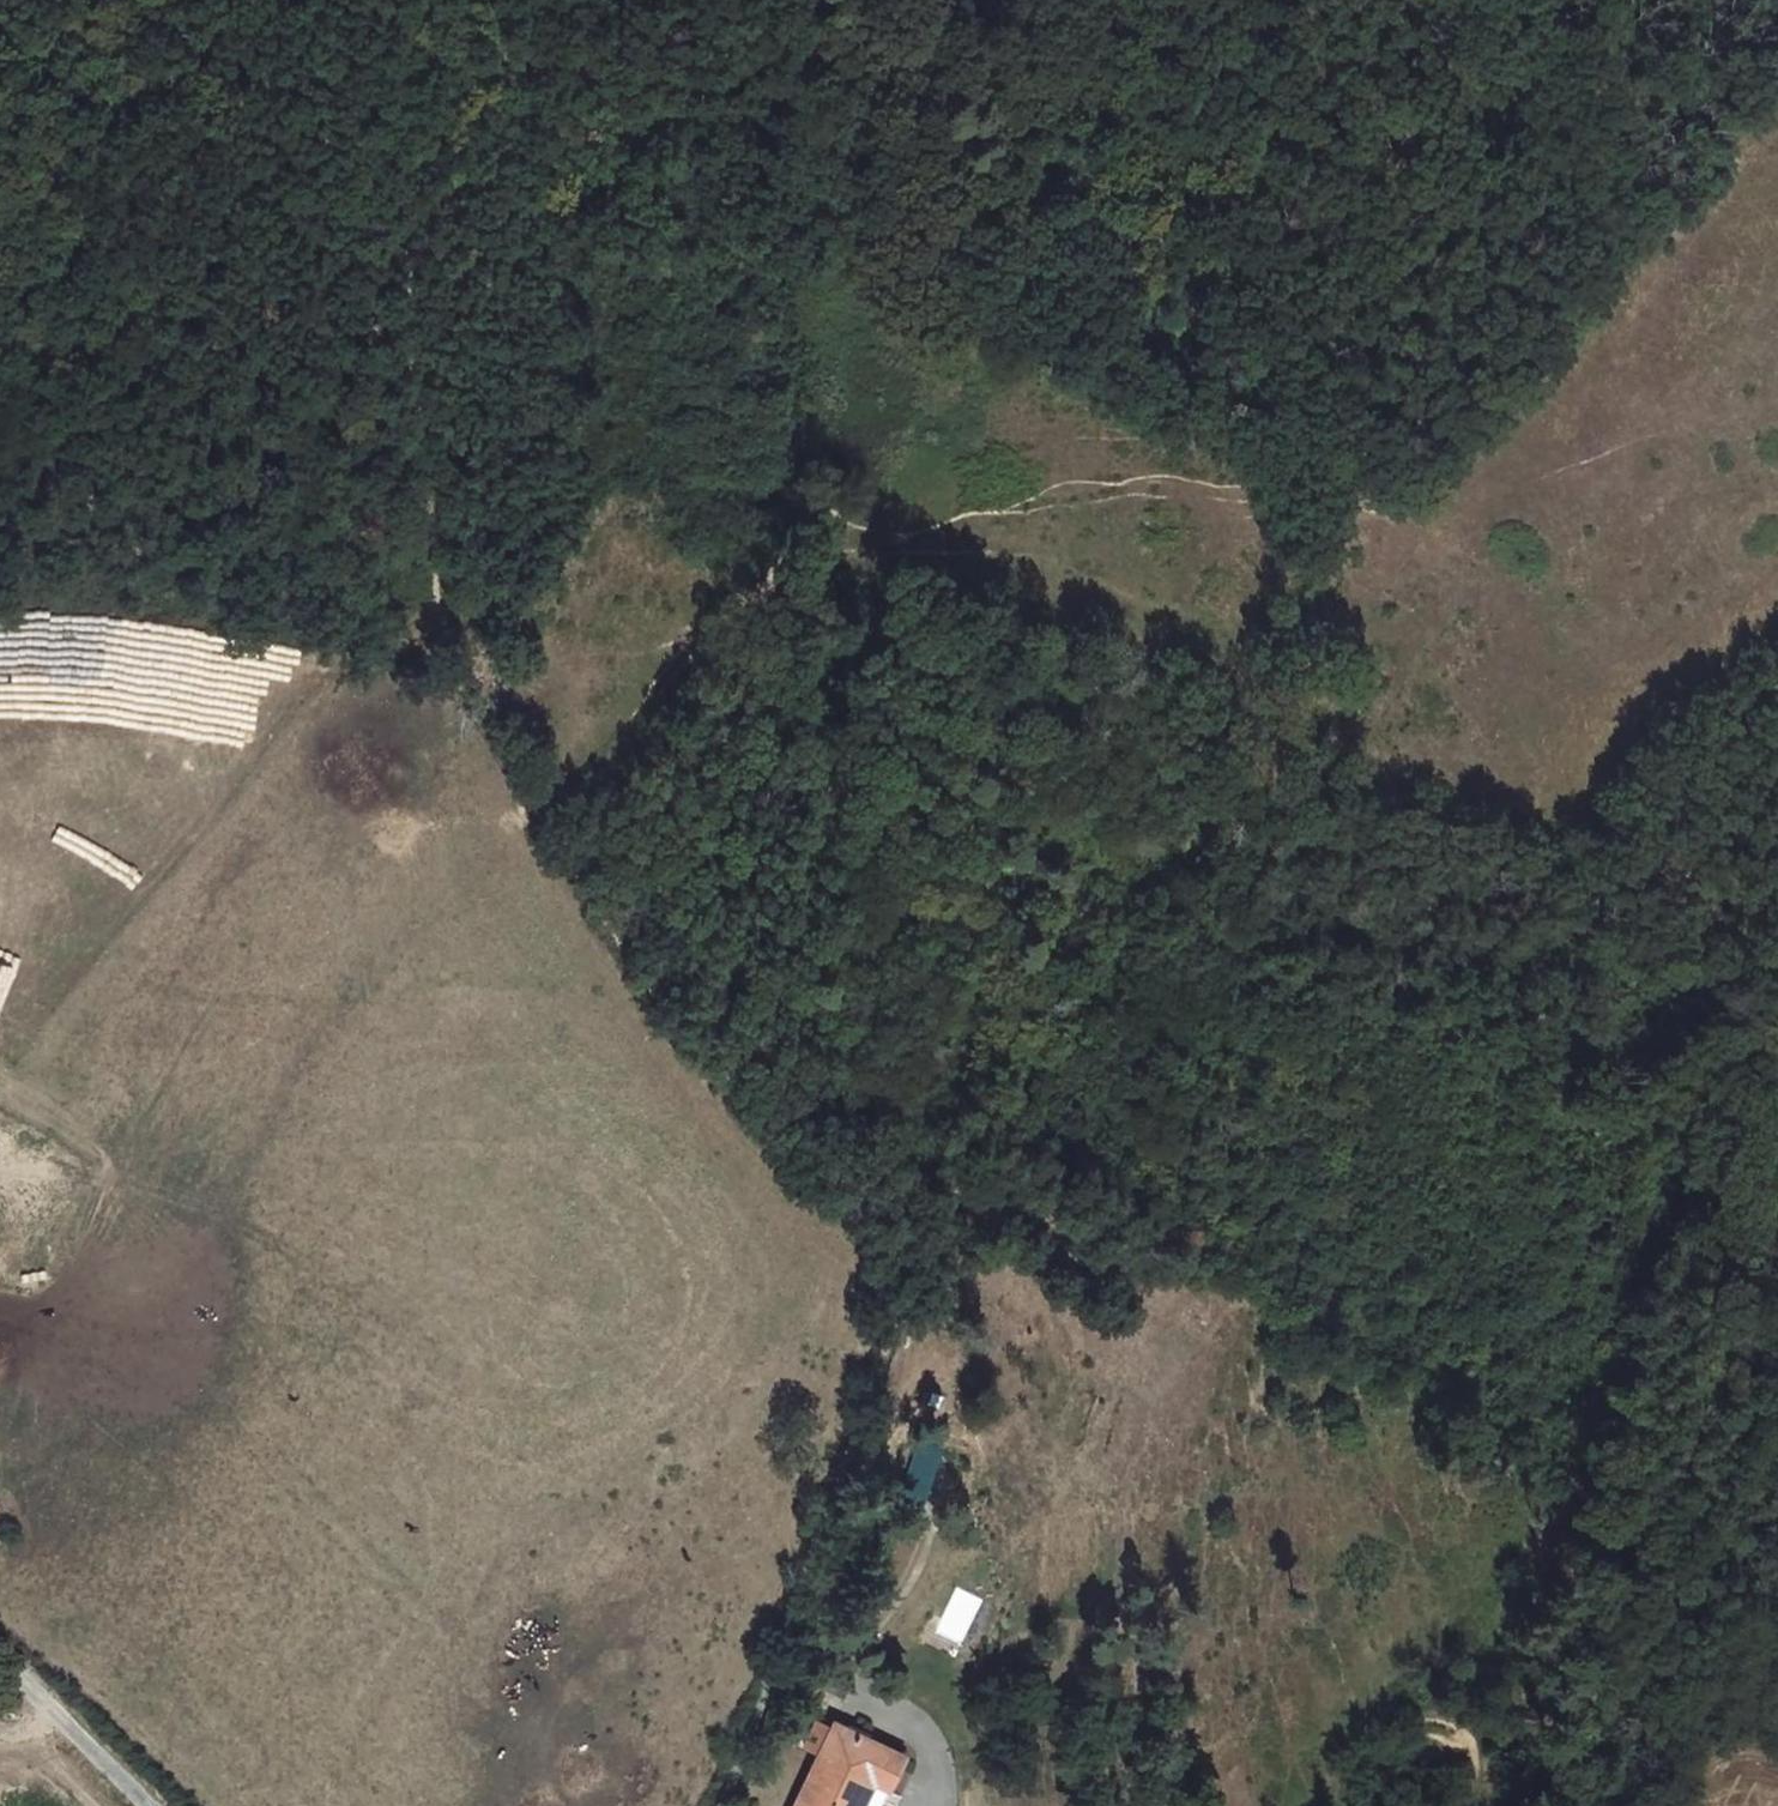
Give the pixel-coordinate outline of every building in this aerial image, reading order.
[(835,1724),(797,1805),(859,1805),(870,1784),(888,1792),(906,1758),(835,1724)]
